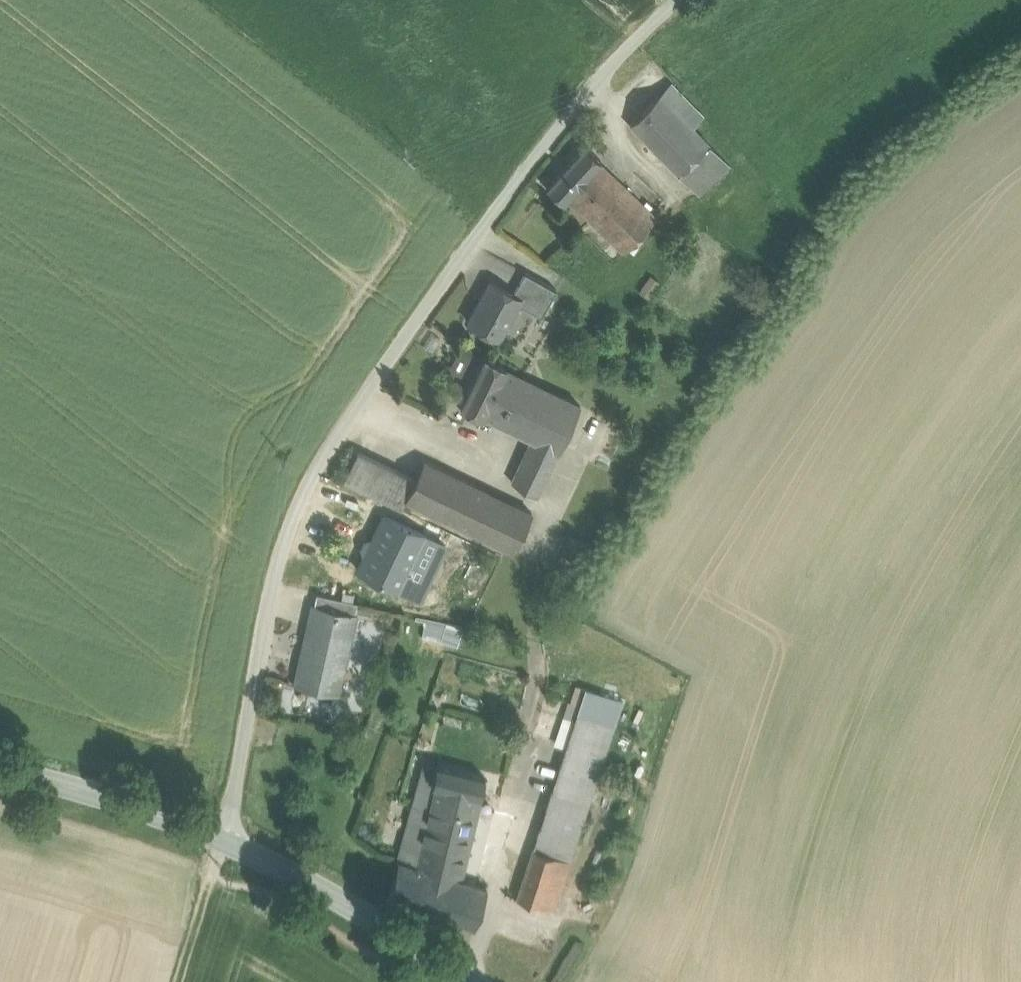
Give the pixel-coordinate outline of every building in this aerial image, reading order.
[(671,84),(661,95),(693,128),(704,117),(671,84)] [(693,128),(661,95),(630,126),(678,175),(710,145),(693,128)] [(729,165),(710,145),(678,175),(698,195),(729,165)] [(601,161),(585,146),(548,188),(563,201),(565,199),(599,163),(601,161)] [(656,218),(599,163),(565,199),(624,254),(656,218)] [(525,273),(514,294),(520,298),(517,303),(542,317),(556,290),(525,273)] [(514,294),(491,282),(469,322),(474,325),(475,330),(484,334),(489,333),(499,339),(517,303),(520,298),(514,294)] [(506,368),(485,357),(460,407),(482,418),(483,416),(505,370),(506,368)] [(530,381),(505,370),(483,416),(508,429),(530,381)] [(580,405),(530,381),(508,429),(532,439),(512,482),(538,498),(580,405)] [(415,480),(358,453),(344,482),(402,511),(406,500),(415,480)] [(424,461),(415,480),(406,500),(514,551),(533,513),(424,461)] [(412,515),(406,525),(426,536),(436,542),(442,529),(412,515)] [(406,525),(385,516),(358,570),(405,593),(412,577),(408,574),(426,536),(406,525)] [(314,606),(354,615),(357,603),(317,594),(314,606)] [(354,615),(314,606),(296,684),(336,694),(354,615)] [(462,629),(447,624),(442,641),(457,646),(462,629)] [(553,794),(589,806),(614,727),(578,716),(574,728),(563,762),(553,794)] [(563,762),(574,728),(556,722),(545,756),(563,762)] [(433,785),(438,766),(425,764),(420,782),(433,785)] [(485,778),(438,766),(433,785),(481,796),(485,778)] [(461,883),(481,796),(433,785),(420,782),(398,863),(461,883)] [(534,852),(570,864),(589,806),(553,794),(534,852)] [(570,864),(534,852),(518,901),(555,913),(570,864)] [(487,890),(461,883),(398,863),(387,901),(475,930),(487,890)]
